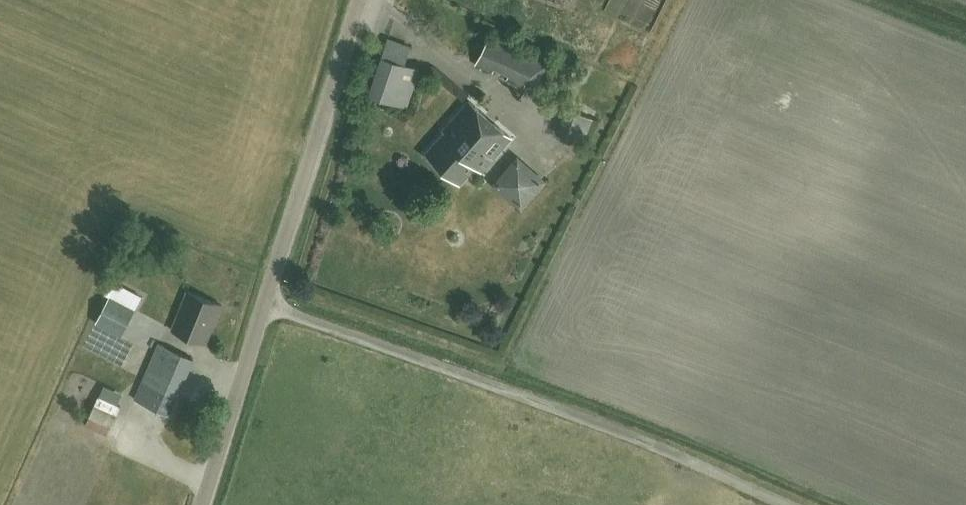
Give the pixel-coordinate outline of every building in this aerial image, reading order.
[(548,63),(487,38),(475,67),(493,74),(494,71),(509,77),(507,82),(524,89),(526,84),(537,89),(548,63)] [(411,47),(388,39),(368,95),(407,109),(420,71),(405,65),(411,47)] [(511,138),(468,101),(442,131),(444,133),(425,153),(460,184),(476,166),(482,171),(511,138)] [(572,108),(562,132),(569,135),(579,110),(572,108)] [(585,143),(596,117),(581,111),(570,136),(585,143)] [(525,204),(547,179),(523,157),(500,182),(525,204)] [(140,307),(146,294),(120,284),(115,297),(140,307)] [(221,305),(186,291),(186,292),(171,329),(205,343),(221,305)] [(101,321),(125,334),(132,321),(109,308),(101,321)] [(194,360),(161,345),(144,381),(177,397),(194,360)] [(142,384),(131,404),(156,416),(166,396),(142,384)]
